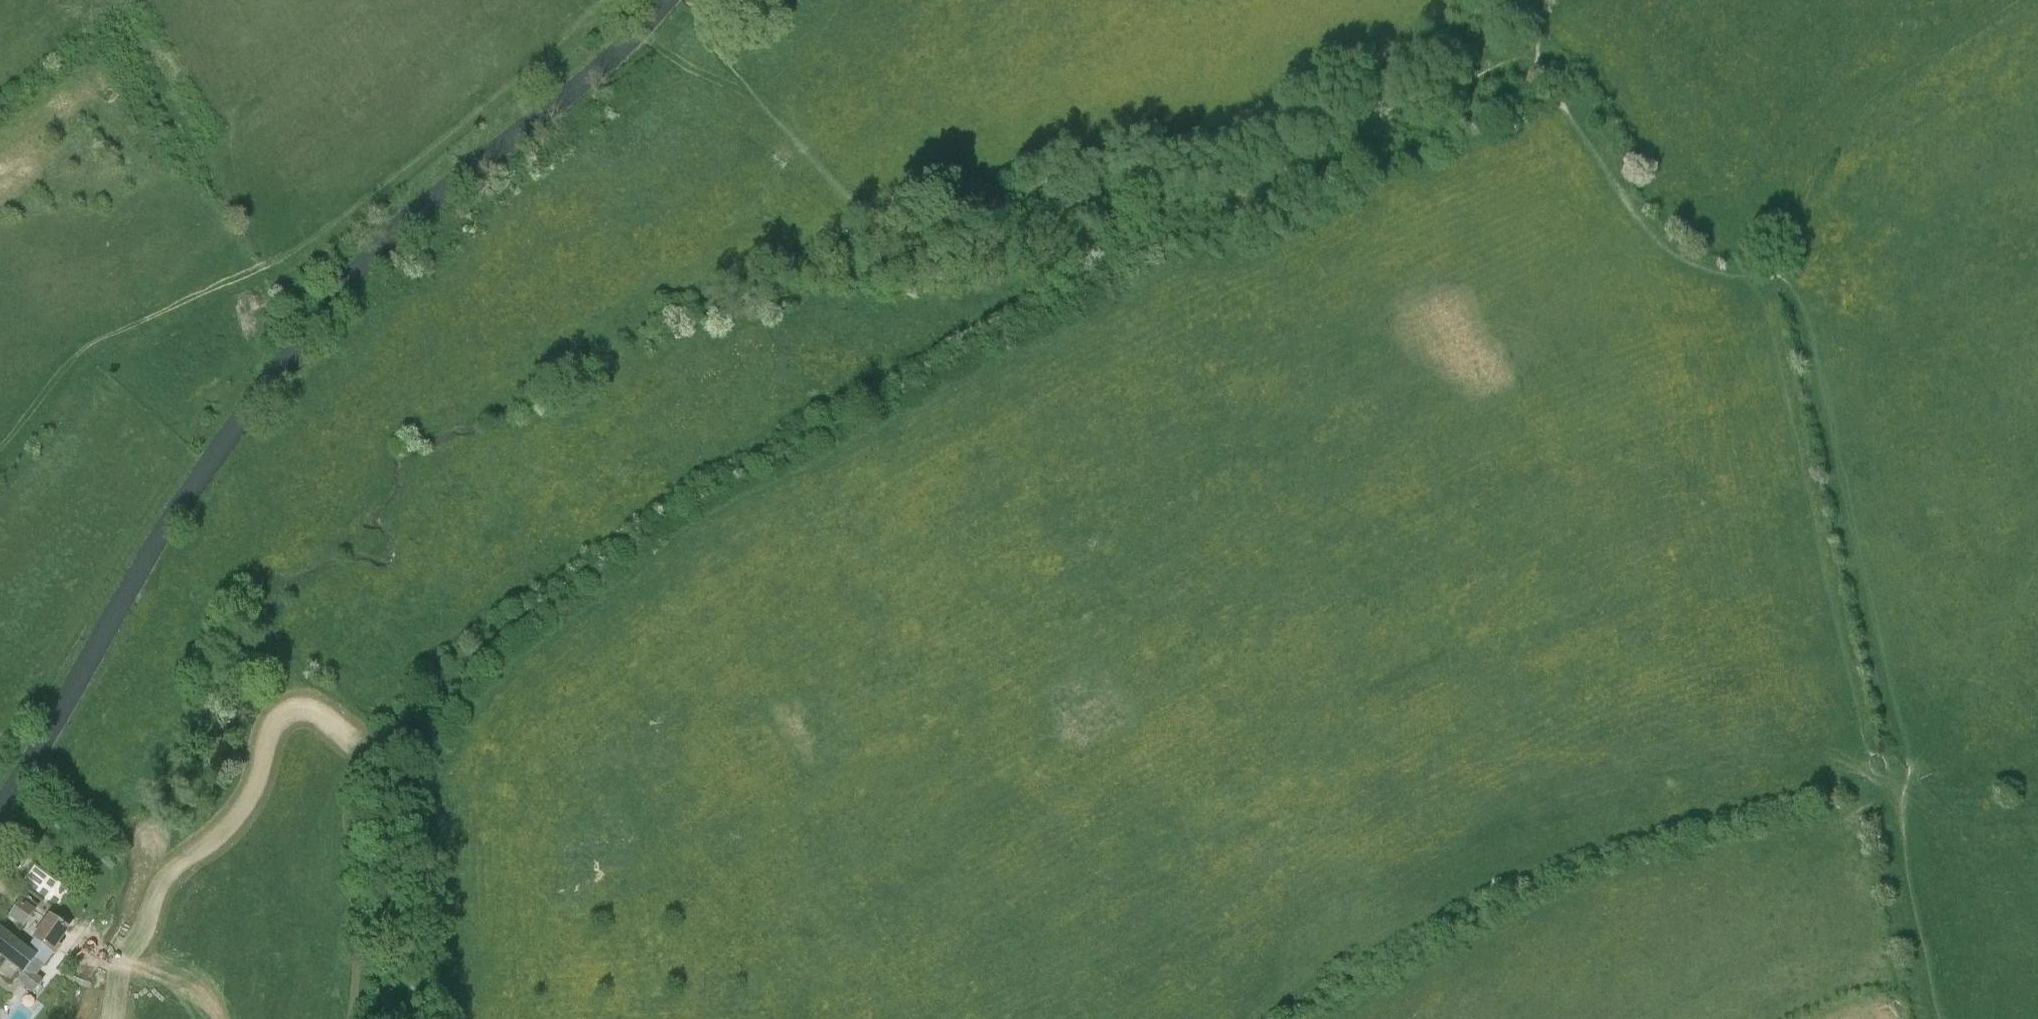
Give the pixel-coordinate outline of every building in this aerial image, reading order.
[(25,858),(13,877),(28,886),(40,867),(25,858)] [(56,875),(54,873),(36,897),(39,899),(30,910),(0,887),(0,909),(27,929),(20,939),(39,953),(49,940),(42,935),(47,927),(49,925),(48,925),(57,913),(60,915),(67,906),(63,903),(75,887),(56,875)]
